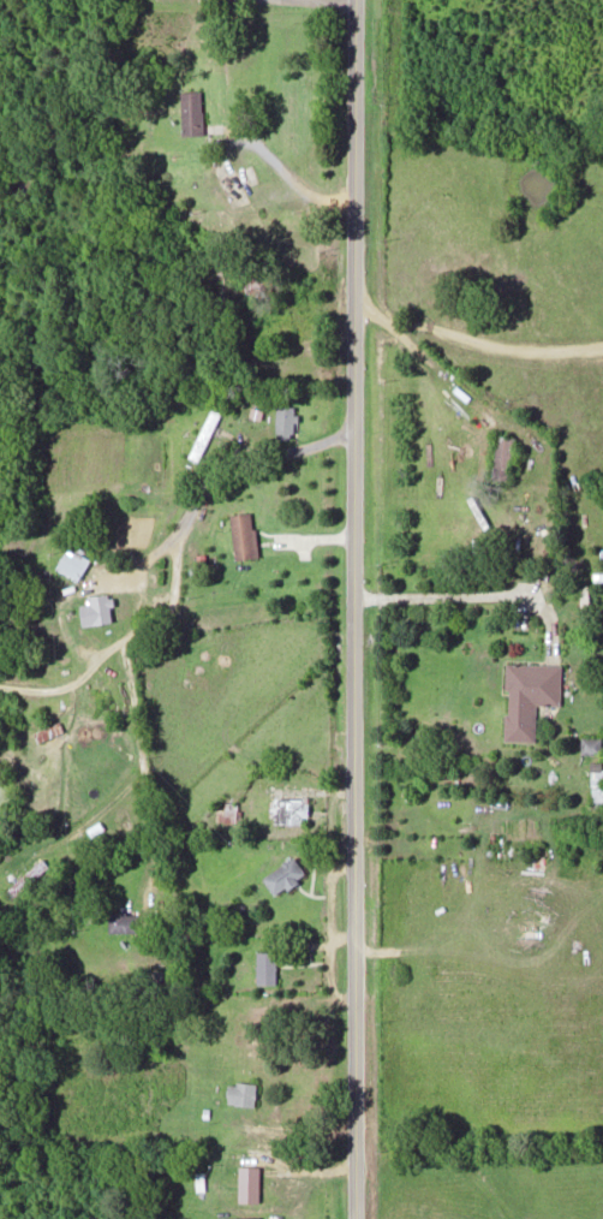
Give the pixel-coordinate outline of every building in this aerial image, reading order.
[(181,134),(202,134),(202,89),(181,89),(181,134)] [(276,437),(295,437),(295,404),(276,404),(276,437)] [(219,408),(211,405),(189,455),(198,459),(219,408)] [(492,477),(510,478),(513,435),(495,433),(492,477)] [(229,513),(234,558),(257,555),(251,510),(229,513)] [(55,566),(78,580),(90,558),(67,545),(55,566)] [(81,602),(81,622),(111,622),(111,593),(88,593),(88,602),(81,602)] [(503,739),(534,740),(535,702),(560,703),(561,664),(505,661),(503,739)] [(111,704),(108,691),(93,694),(95,707),(111,704)] [(601,753),(601,736),(581,736),(581,753),(601,753)] [(602,804),(602,763),(589,763),(589,804),(602,804)] [(303,822),(303,797),(271,797),(271,822),(303,822)] [(235,801),(218,802),(219,820),(235,819),(235,801)] [(271,893),(305,878),(295,857),(261,872),(271,893)] [(4,889),(10,897),(46,865),(40,858),(4,889)] [(106,932),(135,932),(135,912),(106,912),(106,932)] [(275,951),(256,951),(256,983),(275,983),(275,951)] [(254,1082),(228,1082),(228,1103),(254,1103),(254,1082)] [(258,1165),(238,1165),(238,1202),(258,1202),(258,1165)]
